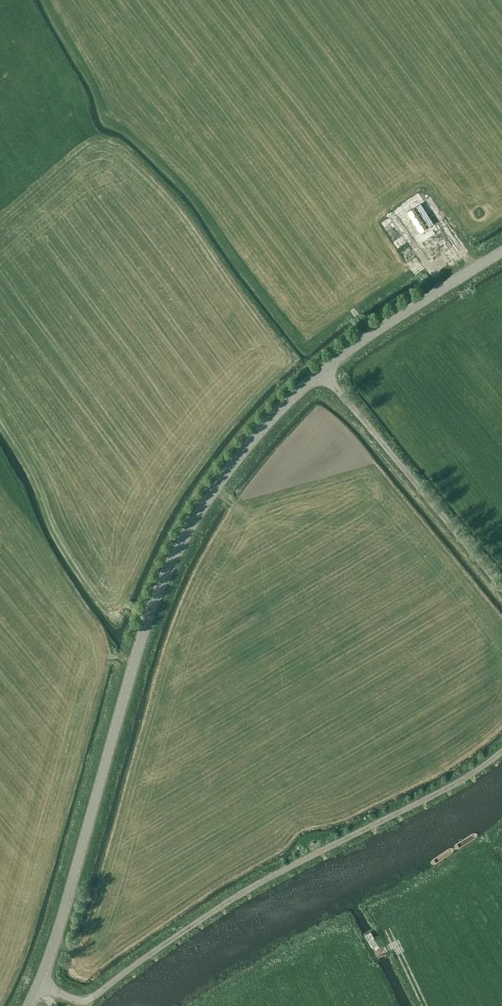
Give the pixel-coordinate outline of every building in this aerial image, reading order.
[(422,206),(420,203),(424,201),(418,192),(414,195),(416,197),(402,206),(407,212),(406,212),(419,232),(433,223),(436,227),(440,224),(434,213),(429,216),(427,214),(433,210),(428,202),(422,206)] [(397,230),(392,222),(384,227),(390,235),(397,230)] [(368,940),(374,937),(370,931),(365,934),(368,940)]
